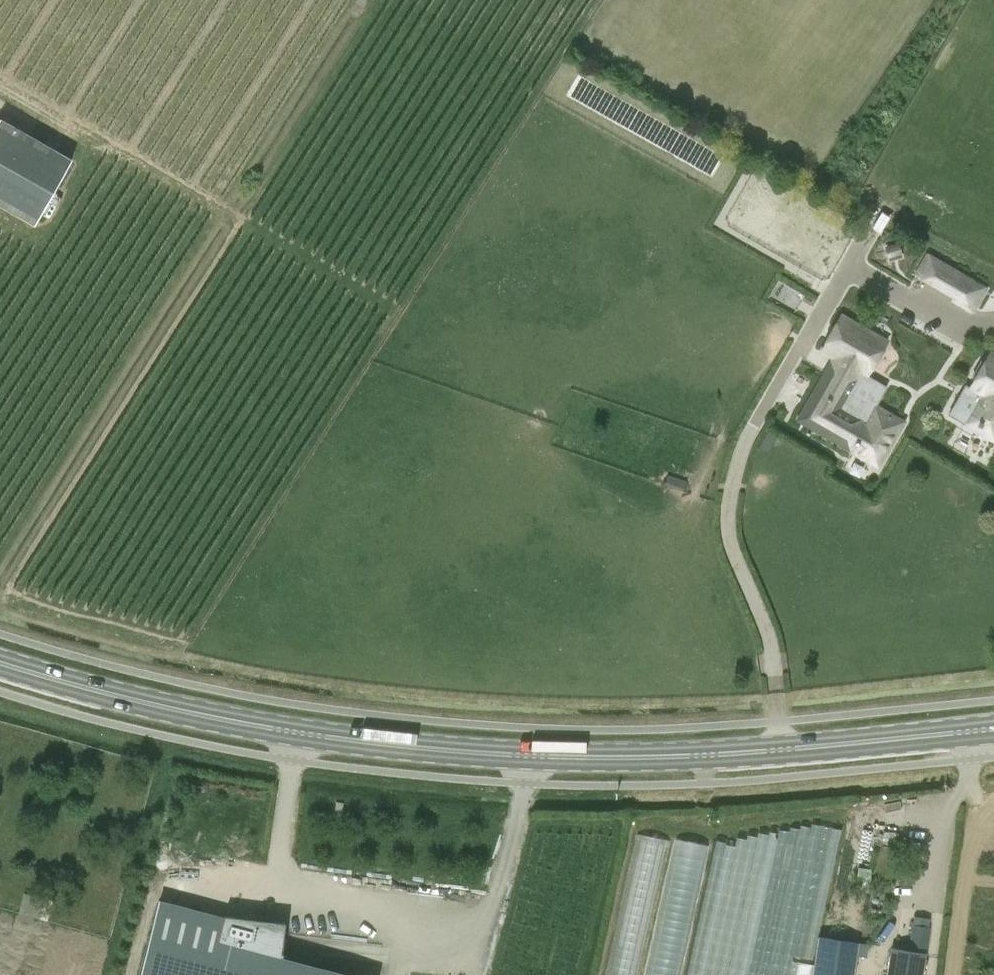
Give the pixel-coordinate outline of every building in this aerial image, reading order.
[(0,119),(0,206),(34,225),(72,160),(56,151),(44,144),(0,119)] [(44,144),(56,151),(60,143),(48,136),(44,144)] [(952,298),(951,301),(974,314),(989,288),(927,253),(913,275),(952,298)] [(886,425),(891,415),(874,405),(862,426),(833,409),(855,369),(866,375),(886,341),(841,315),(821,349),(833,357),(797,419),(877,465),(896,431),(886,425)] [(973,375),(975,377),(969,388),(983,396),(978,405),(975,403),(965,423),(977,429),(983,419),(993,425),(993,354),(990,352),(983,363),(981,361),(973,375)] [(666,837),(637,831),(608,974),(638,974),(666,837)] [(707,842),(674,836),(647,974),(682,974),(707,842)] [(278,951),(284,919),(221,910),(220,913),(158,897),(136,974),(367,974),(278,951)] [(891,946),(887,974),(921,974),(924,951),(928,925),(912,923),(908,949),(891,946)] [(810,974),(850,974),(856,939),(816,932),(810,974)]
